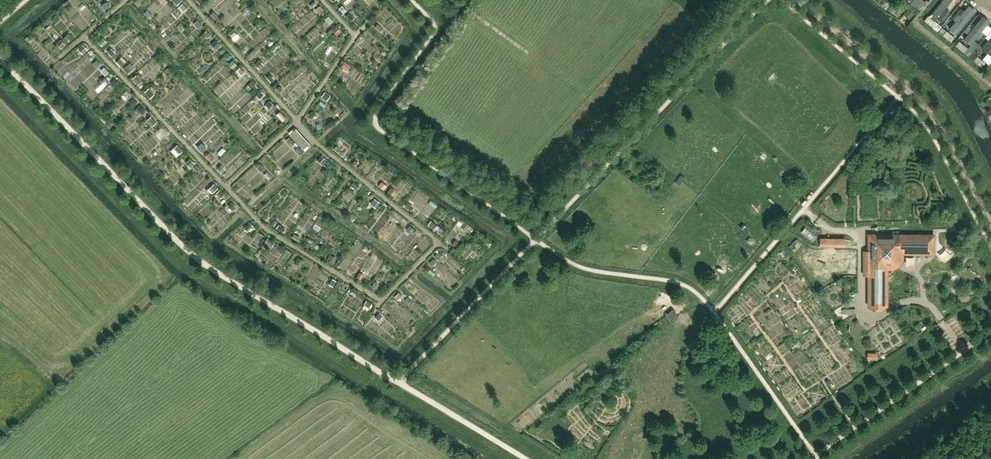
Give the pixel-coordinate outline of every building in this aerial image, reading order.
[(168,18),(173,23),(180,17),(165,0),(134,0),(132,3),(155,29),(168,18)] [(906,0),(902,0),(900,3),(907,9),(911,4),(906,0)] [(925,2),(922,0),(913,0),(910,3),(918,10),(925,2)] [(961,0),(960,0),(945,0),(932,15),(941,22),(961,0)] [(107,1),(102,6),(106,10),(111,5),(107,1)] [(184,2),(180,6),(184,10),(188,6),(184,2)] [(911,4),(907,9),(913,15),(917,10),(911,4)] [(342,5),(339,8),(344,14),(347,10),(342,5)] [(955,23),(949,31),(956,37),(975,13),(968,8),(963,14),(959,11),(952,20),(955,23)] [(213,11),(210,14),(214,19),(218,16),(213,11)] [(328,15),(325,18),(330,24),(333,21),(328,15)] [(937,22),(928,16),(925,20),(933,27),(937,22)] [(337,25),(334,28),(339,34),(342,30),(337,25)] [(955,37),(946,30),(943,35),(951,42),(955,37)] [(333,31),(310,49),(317,58),(322,55),(330,65),(335,60),(329,53),(333,50),(337,53),(346,46),(337,35),(336,36),(333,31)] [(233,32),(230,35),(235,40),(238,37),(233,32)] [(68,35),(64,39),(68,43),(72,39),(68,35)] [(101,38),(98,41),(102,47),(106,43),(101,38)] [(981,50),(990,59),(990,38),(981,50)] [(60,39),(57,42),(62,48),(66,44),(60,39)] [(216,39),(212,43),(218,49),(221,45),(216,39)] [(967,48),(959,41),(955,46),(964,52),(967,48)] [(83,43),(79,47),(84,53),(88,49),(83,43)] [(110,48),(107,51),(112,56),(115,53),(110,48)] [(269,63),(275,57),(271,52),(264,58),(269,63)] [(985,63),(977,56),(973,61),(982,67),(985,63)] [(233,59),(229,63),(234,68),(238,64),(233,59)] [(259,59),(255,64),(259,69),(264,65),(259,59)] [(345,62),(342,66),(347,70),(351,65),(345,62)] [(90,64),(68,85),(82,100),(104,79),(90,64)] [(252,80),(248,85),(251,88),(256,83),(252,80)] [(148,88),(145,91),(149,96),(153,93),(148,88)] [(262,90),(256,95),(260,99),(265,94),(262,90)] [(325,91),(321,96),(328,100),(331,95),(325,91)] [(270,100),(266,104),(269,109),(274,104),(270,100)] [(168,111),(162,116),(166,121),(172,116),(168,111)] [(282,113),(278,116),(282,121),(286,118),(282,113)] [(161,128),(158,131),(163,136),(166,133),(161,128)] [(311,145),(296,128),(290,134),(304,149),(307,146),(309,147),(311,145)] [(289,136),(285,140),(289,145),(293,141),(289,136)] [(177,144),(174,148),(179,154),(183,150),(177,144)] [(201,144),(198,147),(203,152),(206,149),(201,144)] [(334,154),(341,158),(347,150),(340,145),(334,154)] [(209,152),(205,156),(211,162),(214,158),(209,152)] [(190,158),(187,161),(192,166),(195,163),(190,158)] [(264,179),(269,183),(273,179),(267,174),(264,179)] [(316,192),(320,187),(314,182),(310,187),(316,192)] [(215,184),(210,190),(212,192),(218,187),(215,184)] [(375,198),(371,202),(377,206),(380,202),(375,198)] [(208,227),(217,234),(224,225),(220,223),(225,215),(211,205),(204,214),(210,218),(212,215),(215,217),(208,227)] [(431,220),(428,224),(434,229),(437,225),(431,220)] [(806,226),(800,232),(811,242),(817,236),(806,226)] [(933,252),(933,236),(870,236),(870,306),(886,306),(886,268),(894,268),(901,260),(902,260),(901,252),(933,252)] [(268,238),(265,242),(272,246),(275,242),(268,238)] [(845,238),(820,238),(820,246),(845,247),(845,238)] [(462,243),(457,248),(461,252),(466,246),(462,243)] [(298,258),(295,263),(301,266),(304,261),(298,258)] [(379,312),(375,317),(378,321),(383,315),(379,312)]
